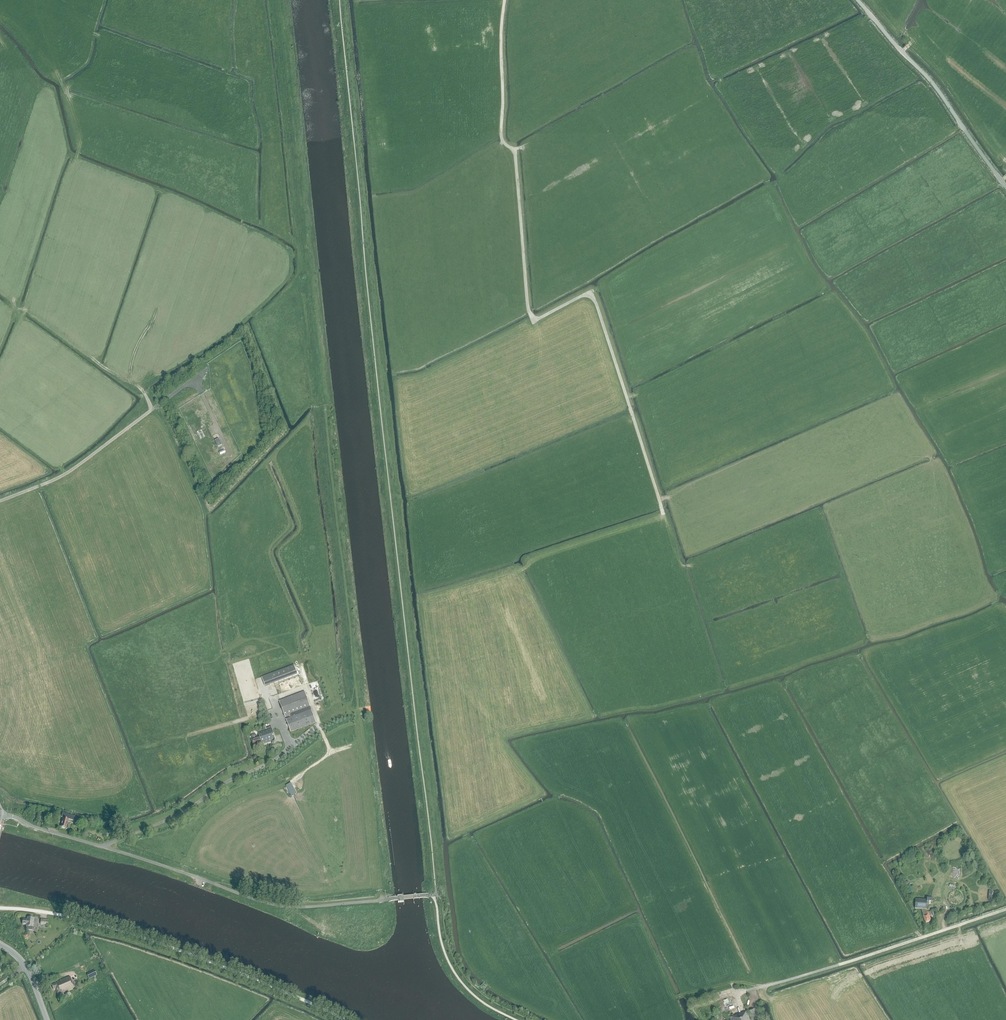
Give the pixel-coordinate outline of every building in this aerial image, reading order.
[(294,665),(261,677),(264,686),(297,674),(294,665)] [(304,691),(279,701),(285,717),(290,715),(291,717),(285,719),(290,732),(316,722),(304,691)] [(258,733),(259,737),(257,738),(256,735),(255,734),(252,735),(251,737),(252,740),(251,740),(253,746),(261,743),(262,744),(276,740),(272,728),(258,733)] [(63,819),(62,819),(61,823),(62,823),(61,827),(65,828),(66,828),(67,825),(68,821),(69,821),(69,820),(68,820),(68,819),(74,821),(75,816),(62,813),(61,817),(63,818),(63,819)] [(931,919),(930,916),(938,913),(936,909),(927,912),(926,909),(927,900),(915,900),(915,907),(921,908),(921,909),(922,914),(925,924),(930,922),(929,920),(931,919)] [(26,925),(26,926),(25,929),(32,930),(34,918),(27,917),(27,920),(23,919),(22,924),(26,925)] [(62,992),(74,987),(69,976),(56,982),(56,983),(51,985),(53,989),(55,988),(57,994),(62,992)] [(732,1017),(731,1017),(730,1016),(729,1017),(730,1019),(758,1019),(754,1009),(732,1017)]
